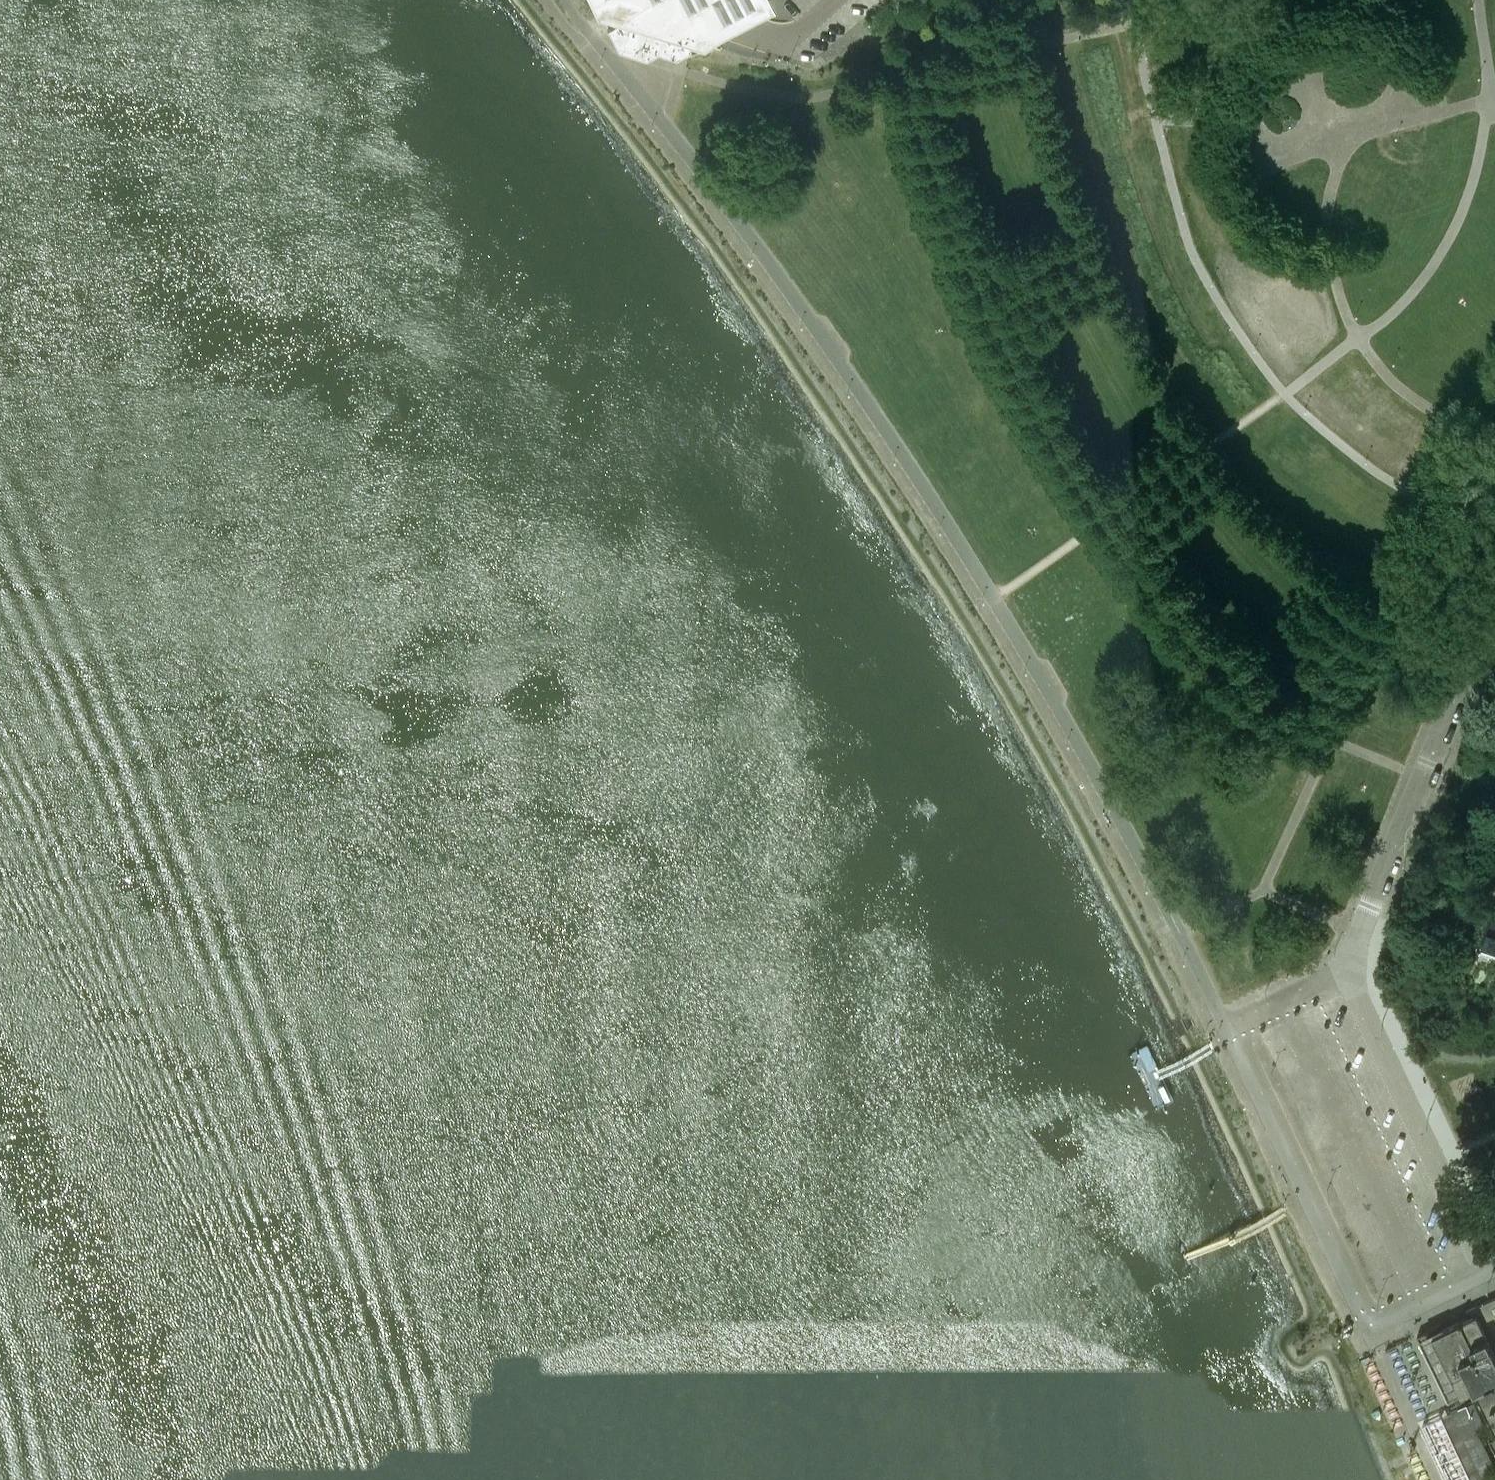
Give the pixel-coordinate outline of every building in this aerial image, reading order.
[(591,14),(699,49),(770,9),(765,0),(584,0),(591,14)] [(874,12),(887,0),(863,0),(874,12)] [(616,19),(601,14),(613,48),(643,57),(651,53),(669,58),(695,44),(680,39),(675,38),(616,19)] [(1477,950),(1490,955),(1491,952),(1494,954),(1494,906),(1477,950)] [(1466,1311),(1469,1316),(1444,1328),(1441,1323),(1418,1334),(1449,1400),(1475,1387),(1494,1378),(1494,1297),(1466,1311)] [(1475,1387),(1494,1428),(1494,1378),(1475,1387)] [(1423,1422),(1449,1479),(1491,1479),(1494,1478),(1494,1459),(1469,1401),(1423,1422)]
